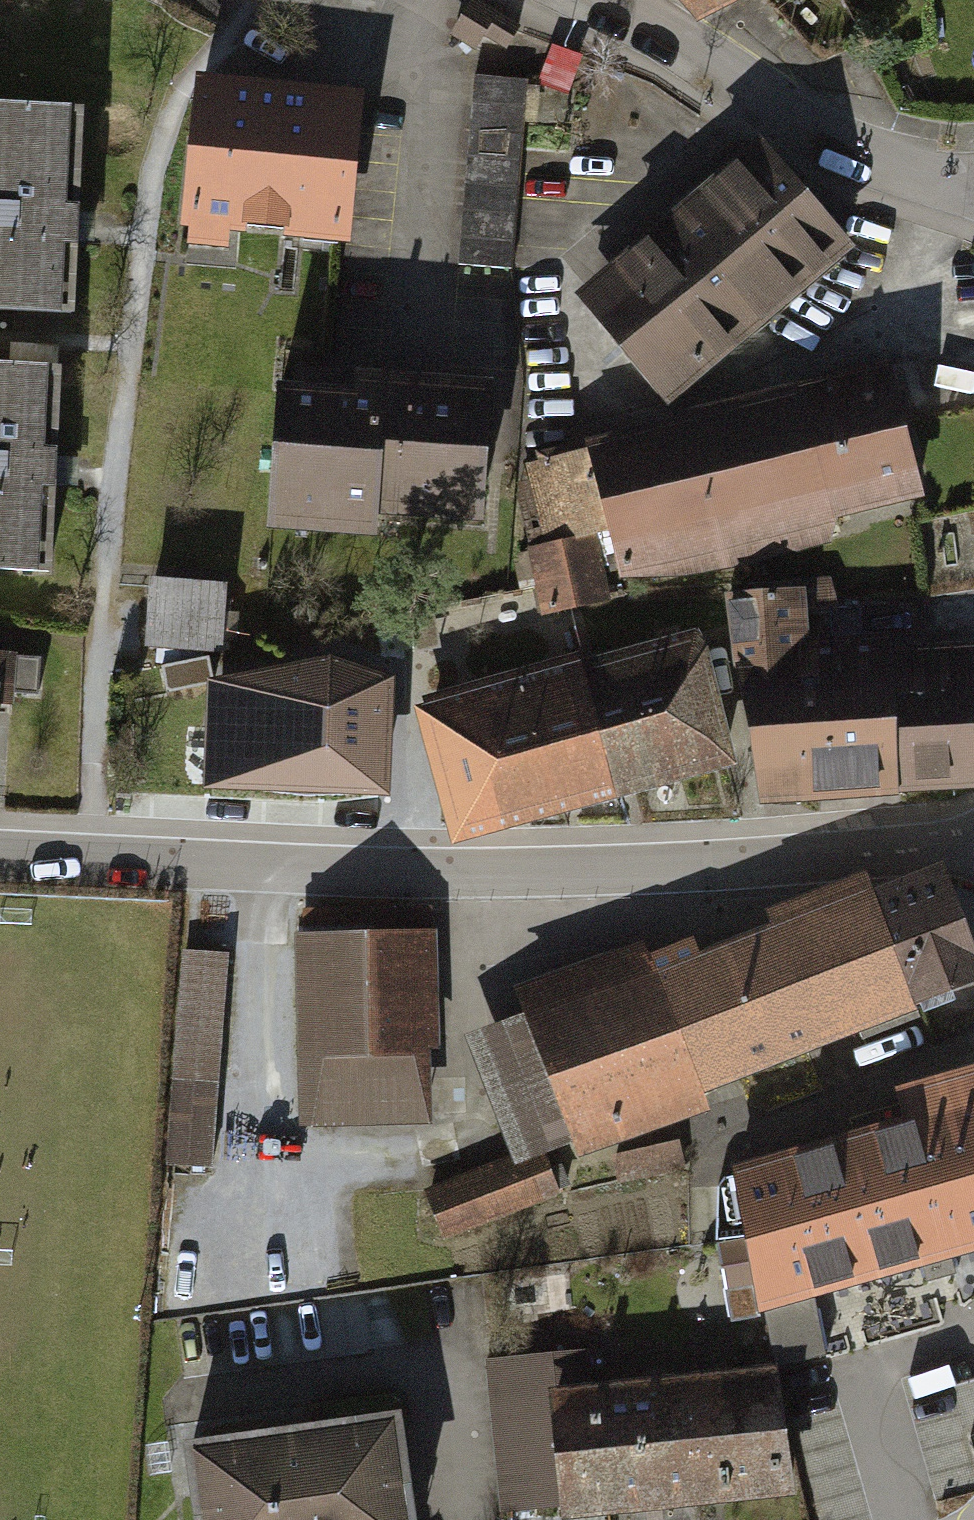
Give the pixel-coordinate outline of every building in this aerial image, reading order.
[(699,18),(736,0),(681,0),(699,18)] [(523,35),(474,4),(450,40),(500,71),(523,35)] [(533,90),(478,86),(461,280),(515,285),(533,90)] [(343,253),(357,115),(194,99),(180,238),(193,239),(191,256),(236,261),(238,243),(343,253)] [(0,115),(0,327),(83,330),(93,119),(0,115)] [(852,244),(765,144),(583,302),(670,402),(852,244)] [(361,401),(278,394),(266,539),(388,549),(390,525),(491,533),(502,387),(363,376),(361,401)] [(929,511),(897,381),(541,469),(561,547),(617,533),(630,586),(728,581),(816,561),(862,525),(929,511)] [(0,384),(0,592),(57,595),(67,388),(0,384)] [(604,549),(522,565),(532,620),(614,604),(604,549)] [(227,596),(150,596),(150,661),(226,662),(227,596)] [(768,806),(973,798),(973,644),(901,647),(901,639),(815,642),(813,596),(735,600),(768,806)] [(492,604),(431,615),(438,654),(499,643),(492,604)] [(736,776),(699,646),(582,679),(578,665),(414,712),(455,856),(736,776)] [(0,668),(0,753),(1,723),(12,723),(15,669),(0,668)] [(214,669),(162,681),(168,707),(220,695),(214,669)] [(389,689),(258,687),(257,721),(257,752),(256,809),(387,812),(389,689)] [(227,751),(257,752),(257,721),(227,720),(227,751)] [(945,869),(879,894),(873,876),(773,914),(779,931),(661,975),(650,946),(517,996),(528,1025),(476,1044),(519,1157),(425,1192),(443,1239),(560,1196),(545,1155),(573,1144),(580,1162),(715,1111),(708,1094),(973,994),(973,945),(945,869)] [(436,913),(301,913),(299,1136),(434,1137),(436,913)] [(215,1178),(231,951),(182,947),(166,1175),(215,1178)] [(905,1090),(914,1122),(730,1175),(752,1313),(973,1247),(973,1070),(905,1090)] [(680,1141),(615,1155),(623,1188),(687,1174),(680,1141)] [(597,1397),(594,1353),(485,1363),(499,1515),(560,1509),(561,1519),(609,1519),(597,1397)] [(780,1380),(688,1388),(700,1517),(792,1509),(780,1380)] [(597,1397),(609,1519),(669,1519),(700,1517),(688,1388),(597,1397)] [(191,1519),(417,1519),(404,1425),(183,1455),(191,1519)] [(170,1471),(166,1442),(145,1446),(149,1474),(170,1471)]
